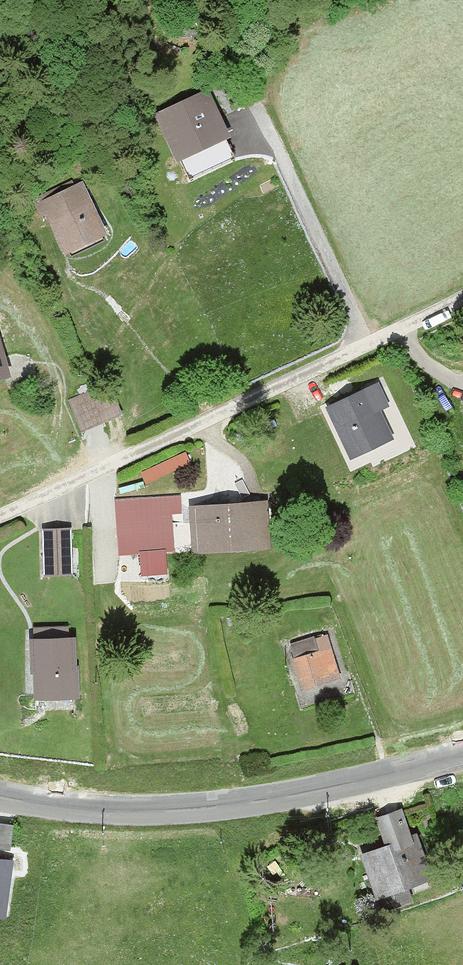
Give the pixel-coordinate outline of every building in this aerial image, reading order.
[(157,116),(178,165),(230,142),(209,93),(157,116)] [(41,203),(67,257),(106,238),(80,184),(41,203)] [(10,380),(0,346),(0,383),(10,380)] [(74,431),(117,413),(104,383),(61,401),(74,431)] [(394,441),(381,412),(389,408),(379,386),(324,411),(349,462),(394,441)] [(183,515),(183,500),(117,502),(120,557),(176,555),(174,516),(183,515)] [(191,510),(193,555),(269,550),(267,504),(191,510)] [(43,524),(45,571),(75,570),(74,523),(43,524)] [(301,688),(338,678),(328,638),(291,648),(301,688)] [(75,700),(74,640),(30,640),(31,700),(75,700)] [(412,888),(409,879),(430,872),(418,834),(411,836),(403,811),(380,819),(389,848),(368,854),(381,898),(412,888)] [(0,825),(0,849),(12,850),(15,827),(0,825)] [(13,861),(0,860),(0,919),(5,919),(13,861)]
